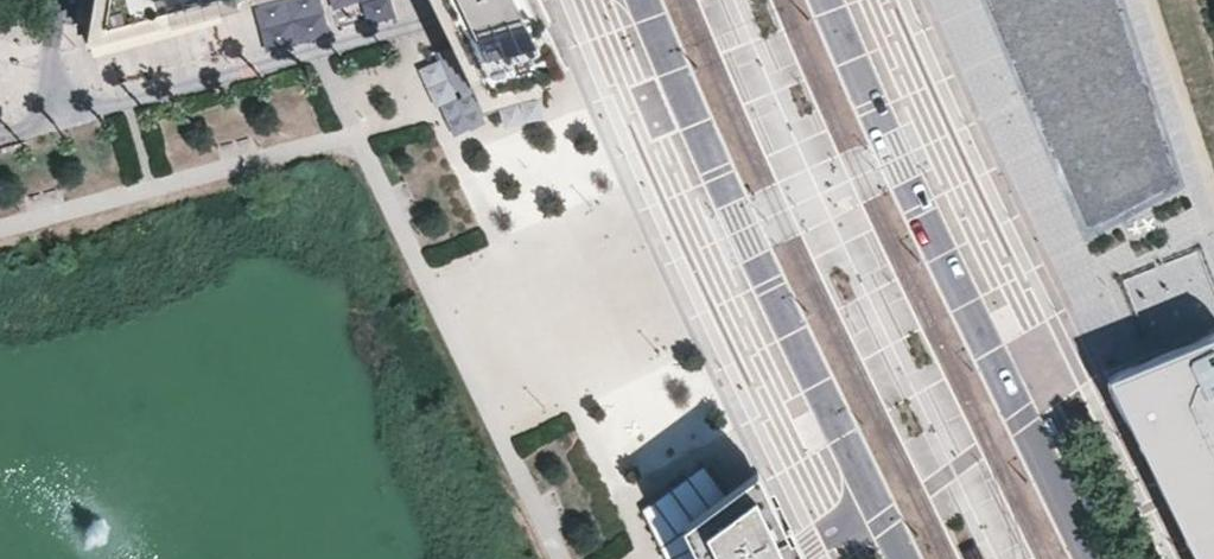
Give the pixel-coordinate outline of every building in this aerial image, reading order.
[(94,25),(92,40),(233,2),(239,0),(98,0),(94,25)] [(330,33),(323,0),(265,0),(255,2),(264,46),(330,33)] [(447,18),(479,85),(486,99),(547,81),(541,68),(566,60),(539,6),(549,3),(547,0),(438,0),(447,18)] [(1109,377),(1121,402),(1129,418),(1136,434),(1144,449),(1152,465),(1159,481),(1167,496),(1175,512),(1183,528),(1190,543),(1198,558),(1213,558),(1213,334),(1210,336),(1193,343),(1176,349),(1159,357),(1142,364),(1125,370),(1109,377)] [(684,535),(695,558),(801,558),(787,533),(760,475),(684,535)] [(966,551),(970,558),(989,558),(981,543),(966,551)]
